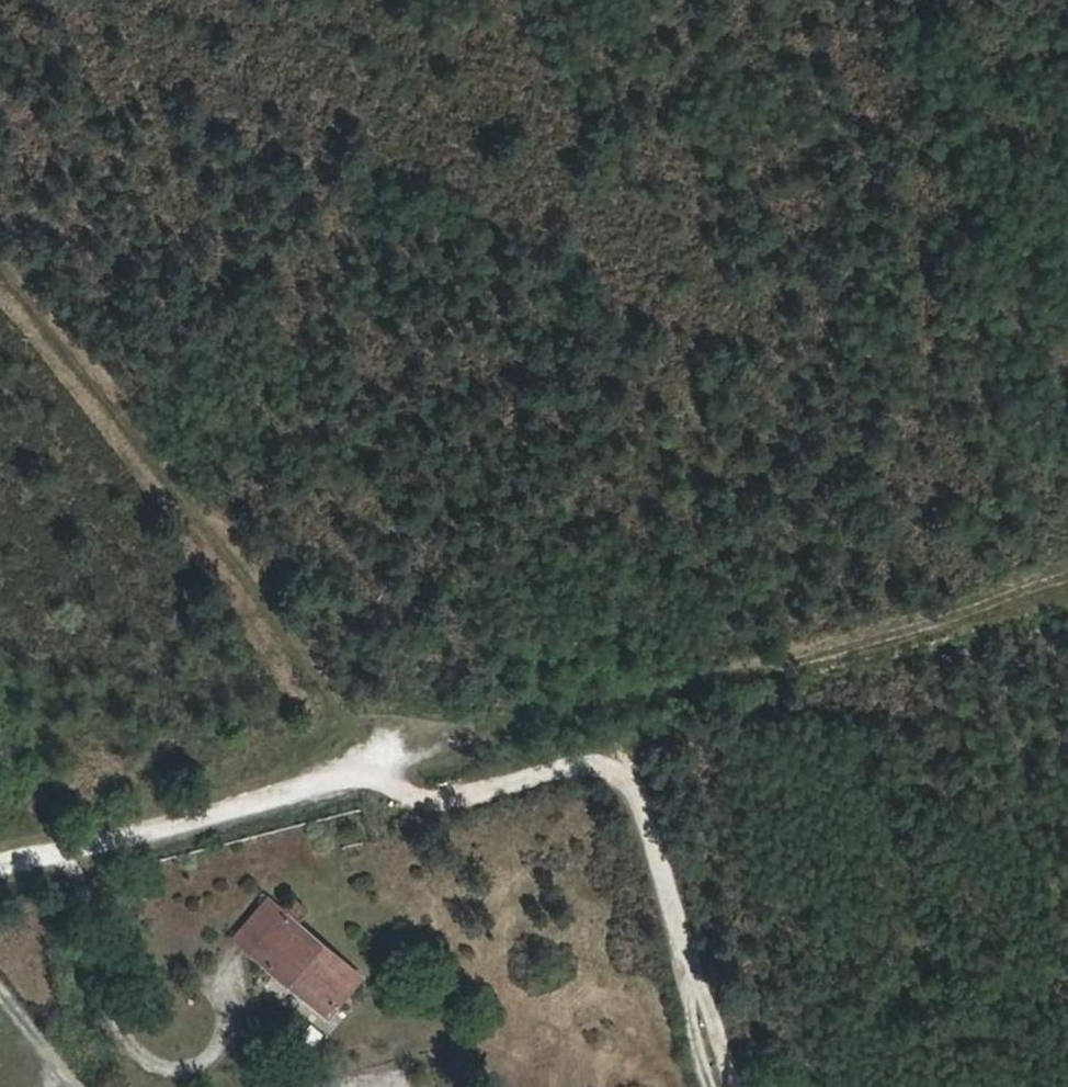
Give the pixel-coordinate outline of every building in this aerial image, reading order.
[(252,953),(286,913),(268,898),(234,938),(252,953)] [(362,977),(298,924),(309,911),(296,900),(286,913),(252,953),(328,1016),(362,977)]
